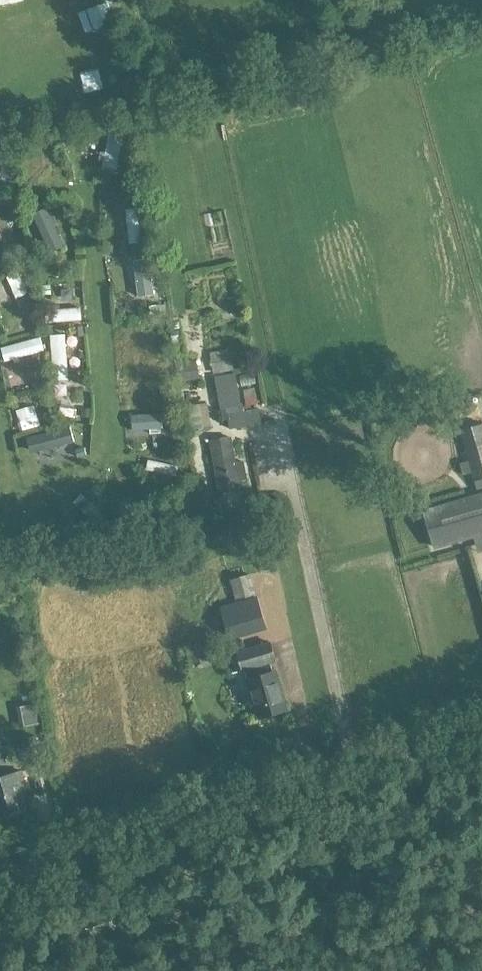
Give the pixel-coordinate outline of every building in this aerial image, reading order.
[(120,29),(109,1),(97,6),(109,34),(120,29)] [(88,63),(73,73),(86,91),(100,81),(88,63)] [(109,128),(103,166),(117,169),(124,131),(109,128)] [(0,206),(0,226),(15,219),(8,203),(0,206)] [(123,206),(128,244),(141,242),(136,205),(123,206)] [(33,213),(50,251),(65,245),(48,207),(33,213)] [(141,295),(153,293),(148,258),(135,260),(141,295)] [(46,307),(47,322),(81,321),(81,306),(46,307)] [(28,334),(25,307),(11,309),(14,336),(28,334)] [(50,333),(54,380),(68,379),(64,331),(50,333)] [(41,336),(2,347),(6,362),(45,352),(41,336)] [(230,349),(210,353),(214,374),(234,370),(230,349)] [(179,382),(200,378),(197,361),(176,364),(179,382)] [(246,427),(237,373),(215,377),(222,420),(227,420),(229,430),(246,427)] [(58,401),(56,413),(77,417),(79,405),(58,401)] [(21,435),(41,429),(33,405),(13,412),(21,435)] [(186,411),(189,430),(209,427),(206,408),(186,411)] [(91,417),(91,409),(82,409),(82,417),(91,417)] [(132,412),(133,429),(162,429),(162,411),(132,412)] [(67,426),(27,436),(30,451),(71,441),(67,426)] [(243,461),(235,462),(230,437),(210,441),(219,493),(240,489),(239,482),(246,480),(243,461)] [(465,449),(473,480),(481,478),(481,444),(465,449)] [(180,466),(147,459),(145,469),(178,476),(180,466)] [(481,535),(481,493),(423,510),(434,549),(481,535)] [(255,597),(221,607),(231,639),(265,629),(255,597)] [(256,700),(261,716),(285,709),(273,668),(272,668),(269,658),(274,656),(270,642),(238,652),(244,673),(246,673),(249,683),(248,683),(253,701),(256,700)] [(22,739),(28,764),(45,760),(39,735),(22,739)] [(0,779),(0,817),(27,810),(23,793),(27,792),(23,774),(0,779)]
